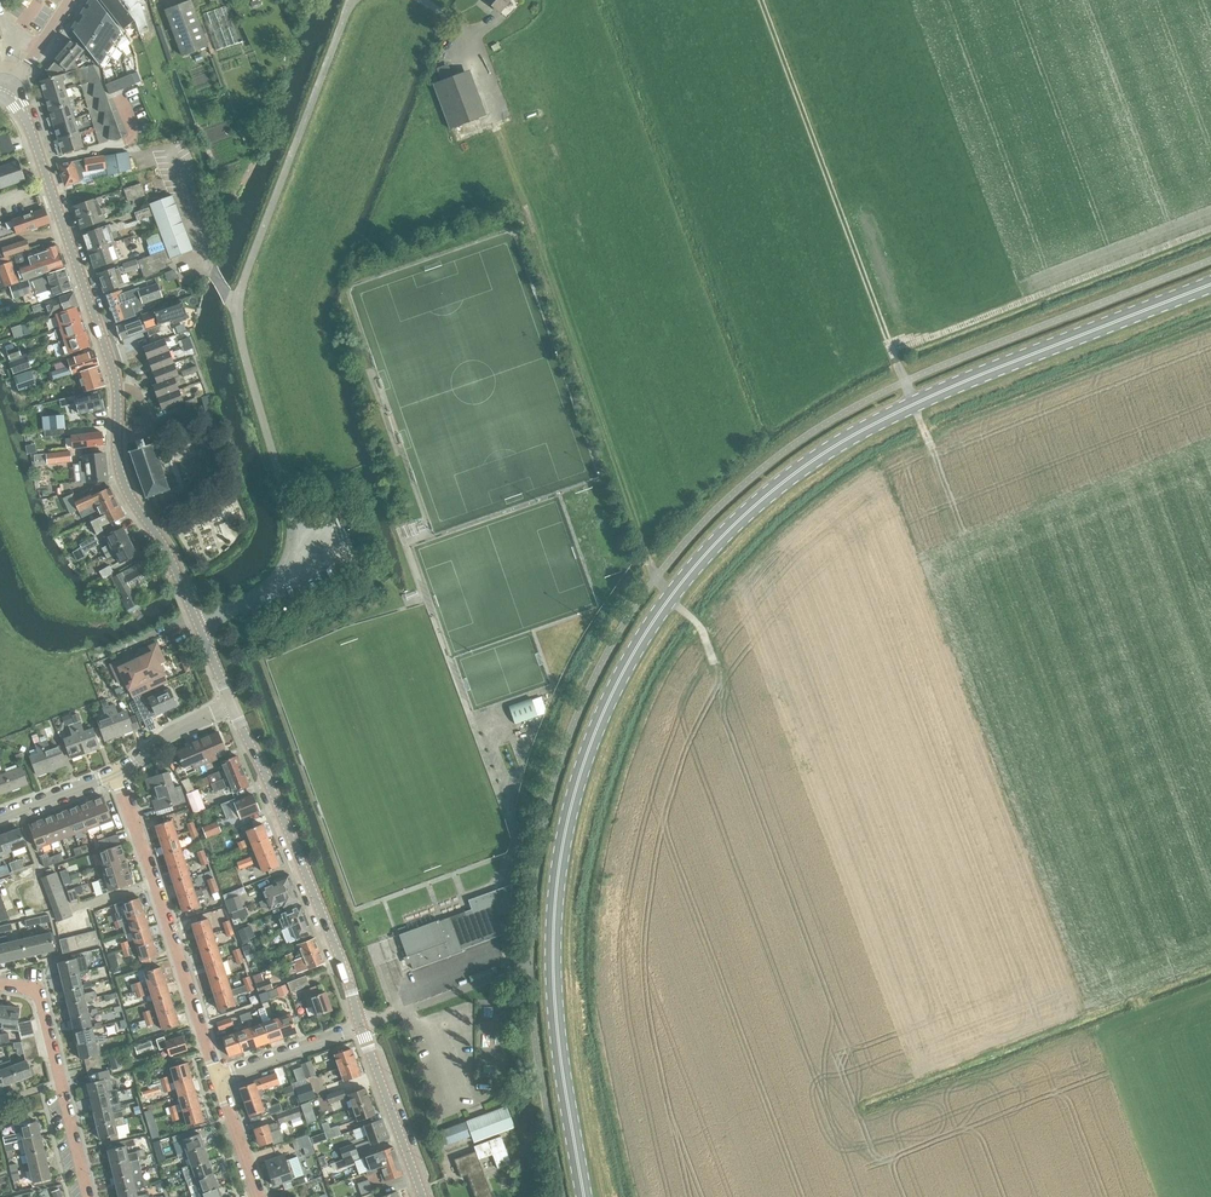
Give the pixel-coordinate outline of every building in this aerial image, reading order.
[(116,47),(123,36),(119,31),(121,30),(98,0),(90,0),(86,7),(116,47)] [(135,20),(128,10),(126,11),(121,4),(123,3),(122,0),(101,0),(124,29),(135,20)] [(123,3),(124,3),(129,9),(128,10),(135,20),(140,34),(149,31),(141,4),(138,0),(122,0),(123,3)] [(182,56),(208,46),(191,0),(165,10),(182,56)] [(500,12),(509,0),(486,0),(500,12)] [(203,14),(216,51),(238,43),(225,6),(203,14)] [(102,69),(116,47),(86,7),(79,18),(71,30),(75,34),(97,63),(98,64),(102,69)] [(71,39),(53,59),(56,61),(67,72),(68,72),(76,70),(80,69),(75,61),(78,58),(79,57),(80,58),(84,54),(83,53),(85,50),(71,39)] [(47,72),(49,78),(61,74),(68,72),(67,72),(56,61),(47,72)] [(93,65),(80,69),(76,70),(81,85),(88,83),(94,83),(95,81),(101,79),(100,78),(93,65)] [(105,81),(109,92),(135,82),(131,71),(105,81)] [(450,129),(479,118),(462,72),(433,83),(450,129)] [(61,74),(49,78),(40,81),(43,90),(39,92),(41,97),(66,89),(61,74)] [(100,95),(106,94),(101,79),(95,81),(94,83),(93,97),(100,98),(100,95)] [(46,101),(50,111),(70,104),(74,103),(72,97),(68,98),(66,89),(41,97),(42,102),(46,101)] [(105,110),(111,108),(106,94),(100,95),(100,98),(98,111),(105,112),(105,110)] [(50,126),(75,119),(70,104),(50,111),(52,119),(48,121),(50,126)] [(105,112),(103,125),(110,126),(108,140),(115,140),(122,138),(111,108),(105,110),(105,112)] [(58,140),(79,133),(75,119),(50,126),(51,131),(55,130),(58,140)] [(79,133),(58,140),(61,148),(57,150),(58,156),(84,148),(79,133)] [(107,176),(129,169),(131,168),(128,152),(60,164),(66,184),(84,178),(82,172),(106,168),(107,176)] [(25,181),(18,159),(0,165),(0,189),(25,181)] [(132,186),(137,199),(146,196),(141,183),(132,186)] [(128,201),(137,199),(132,186),(124,189),(128,201)] [(170,258),(171,257),(193,249),(173,196),(150,204),(151,207),(154,215),(164,241),(167,249),(170,258)] [(74,206),(78,217),(101,209),(99,203),(102,202),(100,197),(74,206)] [(138,221),(154,215),(151,207),(134,213),(138,221)] [(101,209),(78,217),(82,228),(105,220),(102,214),(106,213),(104,208),(101,209)] [(17,234),(49,222),(44,209),(5,223),(8,229),(14,227),(17,234)] [(90,251),(112,243),(108,233),(111,232),(109,225),(84,234),(90,251)] [(5,257),(9,255),(30,249),(27,239),(1,248),(4,256),(5,257)] [(164,241),(147,247),(150,255),(167,249),(164,241)] [(115,242),(112,243),(90,251),(96,267),(117,260),(114,248),(117,247),(115,242)] [(19,268),(16,269),(21,281),(23,280),(65,266),(57,244),(27,255),(30,263),(19,267),(19,268)] [(172,261),(171,257),(170,258),(167,249),(138,260),(141,268),(144,276),(167,267),(165,264),(172,261)] [(7,263),(5,257),(4,256),(0,258),(0,289),(19,282),(11,261),(7,263)] [(139,268),(141,268),(138,260),(138,259),(123,264),(126,273),(139,268)] [(104,292),(125,284),(119,267),(98,274),(104,292)] [(31,304),(38,301),(73,289),(65,268),(9,287),(13,298),(23,295),(25,303),(30,302),(31,304)] [(161,296),(157,284),(140,291),(139,288),(123,294),(122,290),(106,296),(115,322),(136,315),(135,312),(139,311),(138,307),(144,305),(143,302),(161,296)] [(49,315),(78,305),(73,292),(32,306),(34,312),(47,308),(49,315)] [(181,301),(152,311),(157,325),(172,320),(173,324),(186,319),(185,315),(186,315),(181,301)] [(60,328),(83,320),(78,306),(55,314),(60,328)] [(152,312),(142,315),(149,336),(159,332),(152,312)] [(121,340),(146,331),(141,318),(116,326),(121,340)] [(62,335),(59,336),(61,341),(64,340),(87,332),(83,320),(60,328),(62,335)] [(25,333),(34,330),(30,321),(22,325),(25,333)] [(178,331),(186,328),(183,321),(175,324),(178,331)] [(61,341),(59,341),(63,355),(69,354),(92,346),(87,332),(64,340),(61,341)] [(147,358),(169,350),(165,338),(143,346),(147,358)] [(191,341),(183,344),(186,351),(194,348),(191,341)] [(12,344),(5,346),(9,359),(21,355),(18,347),(14,348),(12,344)] [(77,373),(99,366),(94,350),(67,359),(70,366),(72,374),(77,372),(77,373)] [(152,371),(174,362),(169,350),(147,358),(152,371)] [(13,374),(32,367),(27,355),(9,362),(13,374)] [(157,383),(179,375),(174,362),(152,371),(157,383)] [(191,374),(198,371),(196,365),(189,368),(191,374)] [(55,380),(72,374),(70,366),(52,372),(55,380)] [(99,366),(77,373),(83,391),(105,385),(99,366)] [(183,377),(191,374),(189,368),(181,371),(183,377)] [(31,370),(14,376),(19,392),(37,386),(31,370)] [(157,397),(179,389),(175,377),(179,376),(179,375),(157,383),(152,385),(157,397)] [(179,389),(157,397),(162,410),(184,402),(179,389)] [(59,399),(61,407),(76,403),(78,414),(104,408),(100,390),(74,396),(59,399)] [(206,411),(213,409),(209,395),(202,397),(206,411)] [(186,407),(194,404),(192,399),(184,402),(186,407)] [(43,429),(44,429),(64,427),(63,415),(42,417),(43,429)] [(45,437),(64,435),(64,427),(44,429),(45,437)] [(73,448),(103,444),(102,432),(72,435),(73,448)] [(145,445),(143,438),(135,441),(137,448),(130,450),(146,497),(169,489),(153,442),(145,445)] [(46,452),(47,463),(47,464),(72,461),(69,449),(46,452)] [(79,464),(74,465),(76,483),(82,483),(86,482),(108,480),(105,454),(105,453),(82,456),(82,461),(79,462),(79,464)] [(97,504),(115,495),(110,486),(92,495),(90,491),(73,499),(79,510),(96,504),(97,504)] [(96,504),(79,510),(82,517),(97,510),(99,516),(120,506),(115,495),(97,504),(96,504)] [(124,515),(120,507),(120,506),(99,516),(93,519),(89,521),(96,535),(104,530),(102,526),(124,515)] [(105,554),(130,541),(126,534),(128,532),(126,528),(124,529),(123,527),(105,537),(109,544),(102,548),(105,554)] [(84,551),(99,544),(95,536),(80,544),(84,551)] [(112,550),(105,554),(108,559),(115,555),(119,563),(137,554),(136,552),(133,547),(130,541),(112,550)] [(114,572),(110,575),(112,577),(124,598),(122,599),(127,609),(138,602),(130,588),(136,584),(138,587),(143,583),(142,581),(149,577),(140,562),(116,576),(114,572)] [(110,575),(114,572),(110,565),(99,571),(103,578),(110,575)] [(139,654),(134,656),(149,689),(168,681),(160,664),(166,661),(157,642),(137,651),(139,654)] [(187,652),(179,656),(183,666),(191,662),(187,652)] [(129,655),(109,664),(117,683),(126,679),(130,688),(133,697),(141,693),(149,689),(134,656),(130,658),(129,655)] [(141,693),(133,697),(144,720),(177,705),(176,702),(177,700),(176,698),(173,697),(169,688),(144,700),(141,693)] [(531,697),(508,705),(515,724),(538,716),(531,697)] [(109,706),(119,734),(139,727),(135,716),(129,719),(126,711),(118,714),(114,705),(109,706)] [(105,740),(119,734),(109,706),(109,707),(104,708),(103,708),(107,718),(99,721),(105,740)] [(70,714),(63,716),(66,725),(73,723),(70,714)] [(76,724),(86,752),(99,748),(92,729),(84,732),(81,723),(76,724)] [(72,757),(86,752),(76,724),(70,726),(73,736),(65,739),(72,757)] [(206,755),(208,762),(216,759),(212,751),(224,746),(218,731),(202,738),(203,741),(208,754),(206,755)] [(39,753),(31,756),(38,775),(52,770),(40,738),(38,733),(32,735),(39,753)] [(45,736),(40,738),(52,770),(65,765),(58,746),(50,749),(45,736)] [(195,768),(208,762),(206,755),(208,754),(203,741),(177,751),(184,767),(193,763),(195,768)] [(16,755),(18,761),(26,758),(24,753),(16,755)] [(208,776),(201,779),(204,786),(211,784),(218,781),(218,780),(243,770),(237,755),(222,761),(225,769),(207,775),(208,776)] [(6,772),(12,790),(28,783),(22,766),(6,772)] [(156,811),(179,803),(185,801),(180,786),(174,788),(169,770),(149,777),(156,798),(152,799),(156,811)] [(218,781),(211,784),(214,792),(232,785),(234,791),(249,785),(243,770),(218,780),(218,781)] [(12,790),(6,772),(0,774),(0,794),(12,790)] [(188,777),(182,779),(185,789),(192,787),(188,777)] [(192,792),(187,794),(190,803),(194,813),(199,811),(192,792)] [(259,810),(253,794),(236,801),(235,798),(221,804),(226,818),(229,816),(230,819),(234,818),(234,819),(240,817),(241,818),(259,810)] [(92,801),(100,824),(113,820),(104,797),(92,801)] [(79,806),(88,829),(100,824),(92,801),(79,806)] [(88,832),(87,829),(88,829),(79,806),(66,811),(75,834),(83,831),(84,834),(88,832)] [(63,838),(75,834),(66,811),(54,815),(63,838)] [(51,843),(63,838),(54,815),(42,820),(51,843)] [(160,839),(177,834),(172,819),(156,825),(160,839)] [(207,838),(222,832),(217,819),(201,825),(207,838)] [(42,820),(29,825),(37,847),(36,847),(38,850),(43,848),(42,846),(51,843),(42,820)] [(192,821),(186,824),(188,831),(195,828),(192,821)] [(252,844),(268,838),(262,824),(247,830),(252,844)] [(5,833),(12,850),(26,845),(19,828),(5,833)] [(195,828),(188,831),(191,838),(197,836),(195,828)] [(12,850),(5,833),(0,835),(0,855),(12,850)] [(106,838),(108,845),(120,841),(118,834),(106,838)] [(165,853),(181,848),(177,834),(160,839),(165,853)] [(106,838),(97,841),(99,848),(108,845),(106,838)] [(258,858),(274,851),(268,838),(252,844),(258,858)] [(237,842),(240,848),(240,849),(247,847),(244,839),(237,842)] [(80,846),(83,854),(89,852),(86,844),(80,846)] [(101,864),(125,857),(121,844),(97,852),(101,864)] [(76,856),(83,854),(80,846),(73,848),(76,856)] [(170,869),(186,863),(181,848),(165,853),(170,869)] [(196,852),(199,858),(205,856),(203,850),(196,852)] [(274,851),(258,858),(264,872),(279,865),(274,851)] [(55,855),(58,862),(64,860),(61,853),(55,855)] [(45,867),(58,862),(55,855),(42,860),(45,867)] [(205,856),(199,858),(201,865),(207,863),(205,856)] [(105,877),(129,870),(125,857),(101,864),(105,877)] [(247,866),(253,864),(251,857),(244,859),(247,866)] [(16,860),(19,869),(24,867),(21,858),(16,860)] [(240,869),(247,866),(244,859),(237,862),(240,869)] [(13,871),(19,869),(16,860),(9,863),(13,871)] [(7,863),(2,865),(5,874),(10,872),(7,863)] [(174,882),(191,877),(186,863),(170,869),(174,882)] [(62,878),(69,876),(67,869),(60,871),(62,878)] [(105,877),(98,880),(103,894),(110,892),(110,890),(133,883),(129,870),(105,877)] [(44,885),(60,879),(57,871),(41,877),(44,885)] [(82,882),(79,873),(71,875),(74,885),(82,882)] [(267,898),(295,886),(290,874),(274,880),(276,886),(264,891),(267,898)] [(69,876),(62,878),(64,884),(71,882),(69,876)] [(179,897),(195,892),(191,877),(174,882),(179,897)] [(213,878),(207,880),(209,886),(215,883),(213,877),(213,878)] [(60,879),(44,885),(48,893),(63,887),(60,879)] [(215,883),(209,886),(211,893),(218,891),(215,883)] [(439,919),(399,934),(407,956),(408,956),(413,969),(463,951),(462,949),(510,931),(512,884),(468,900),(471,909),(439,921),(439,919)] [(71,903),(78,901),(76,894),(83,892),(81,885),(74,888),(67,890),(71,903)] [(295,886),(267,898),(258,901),(261,908),(269,905),(270,905),(282,901),(284,906),(300,900),(295,886)] [(51,902),(66,896),(63,887),(48,893),(51,902)] [(195,892),(179,897),(183,910),(200,905),(197,897),(203,894),(202,890),(195,892)] [(231,912),(243,908),(239,895),(225,900),(230,913),(231,912)] [(54,910),(70,905),(66,896),(51,902),(54,910)] [(126,910),(117,913),(119,920),(144,912),(139,897),(123,902),(126,910)] [(70,905),(54,910),(58,920),(73,914),(70,905)] [(283,929),(308,919),(302,905),(287,911),(277,915),(283,929)] [(32,906),(24,909),(26,916),(34,913),(32,906)] [(245,907),(231,913),(234,920),(248,914),(245,907)] [(10,917),(7,910),(0,913),(0,921),(10,917)] [(125,933),(132,931),(148,926),(144,912),(114,922),(116,929),(123,926),(125,933)] [(32,918),(33,925),(41,923),(40,916),(32,918)] [(26,926),(33,925),(32,918),(25,920),(26,926)] [(197,937),(213,932),(208,918),(192,923),(197,937)] [(289,943),(297,939),(313,932),(308,919),(283,929),(284,932),(283,934),(285,939),(287,940),(289,943)] [(229,920),(222,922),(225,929),(232,926),(229,920)] [(4,924),(6,931),(13,930),(11,923),(4,924)] [(137,945),(153,940),(148,926),(132,931),(137,945)] [(225,929),(227,936),(234,934),(232,926),(225,929)] [(237,930),(242,941),(254,936),(250,926),(237,930)] [(89,931),(93,945),(100,943),(97,929),(89,931)] [(85,946),(93,945),(89,931),(82,932),(85,946)] [(36,936),(41,953),(55,949),(51,932),(36,936)] [(78,948),(85,946),(82,932),(74,934),(78,948)] [(201,952),(218,947),(213,932),(197,937),(201,952)] [(71,950),(78,948),(74,934),(67,936),(71,950)] [(26,956),(41,953),(36,936),(22,939),(26,956)] [(63,952),(71,950),(67,936),(60,938),(63,952)] [(298,944),(302,954),(303,956),(320,950),(315,938),(298,944)] [(13,960),(26,956),(22,939),(9,943),(13,960)] [(130,948),(123,950),(125,957),(139,952),(141,959),(157,954),(153,940),(137,945),(130,948)] [(120,943),(123,950),(130,947),(128,941),(120,943)] [(13,960),(9,943),(0,945),(0,963),(13,960)] [(249,944),(242,946),(245,956),(253,953),(249,944)] [(206,967),(222,961),(218,947),(201,952),(206,967)] [(235,957),(242,955),(239,948),(232,950),(235,957)] [(297,959),(288,962),(289,966),(293,965),(296,972),(308,968),(325,961),(320,950),(303,956),(297,959)] [(112,967),(118,965),(115,952),(108,954),(112,967)] [(292,952),(285,955),(288,962),(295,959),(292,952)] [(235,957),(236,960),(237,964),(244,962),(242,955),(235,957)] [(79,972),(76,958),(58,962),(62,976),(79,972),(80,974),(89,972),(88,967),(82,968),(82,971),(79,972)] [(211,981),(227,976),(222,961),(206,967),(211,981)] [(150,985),(166,980),(161,966),(145,972),(150,985)] [(62,976),(65,990),(83,986),(83,988),(86,987),(87,988),(92,987),(92,986),(91,980),(85,982),(85,984),(83,986),(80,974),(79,972),(62,976)] [(261,973),(252,976),(259,993),(272,988),(268,978),(264,980),(261,973)] [(243,978),(245,985),(252,982),(249,975),(243,978)] [(292,991),(310,984),(306,975),(288,981),(292,991)] [(215,995),(231,990),(227,976),(211,981),(215,995)] [(154,1000),(170,995),(166,980),(150,985),(154,1000)] [(140,981),(130,984),(132,991),(135,990),(142,987),(140,981)] [(245,985),(231,990),(233,995),(247,991),(248,992),(255,990),(252,982),(245,985)] [(274,987),(278,996),(291,991),(288,982),(274,987)] [(320,994),(317,985),(303,990),(308,1006),(312,1004),(316,1015),(332,1009),(326,992),(320,994)] [(84,993),(83,988),(83,986),(65,990),(68,1004),(86,1000),(86,1002),(96,999),(95,997),(97,996),(96,991),(94,991),(84,993)] [(142,987),(135,990),(138,998),(145,995),(142,987)] [(231,990),(215,995),(219,1009),(236,1003),(233,995),(231,990)] [(267,991),(259,994),(262,1003),(270,1000),(267,991)] [(170,995),(154,1000),(159,1014),(175,1009),(170,995)] [(89,1013),(86,1002),(86,1000),(68,1004),(72,1018),(89,1013),(90,1015),(99,1013),(97,1008),(91,1009),(91,1012),(89,1013)] [(2,1029),(18,1030),(17,1023),(18,1023),(19,1008),(4,1006),(2,1029)] [(175,1009),(159,1014),(163,1028),(179,1023),(175,1009)] [(145,1019),(152,1017),(149,1010),(142,1012),(145,1019)] [(250,1011),(239,1015),(242,1022),(252,1018),(250,1011)] [(92,1026),(90,1015),(89,1013),(72,1018),(75,1031),(93,1027),(93,1029),(102,1027),(101,1021),(95,1023),(95,1026),(92,1026)] [(297,1031),(290,1013),(283,1016),(282,1013),(276,1015),(283,1036),(297,1031)] [(270,1041),(283,1036),(276,1015),(270,1017),(271,1020),(263,1023),(270,1041)] [(152,1017),(145,1019),(147,1026),(154,1024),(152,1017)] [(219,1030),(233,1025),(231,1018),(217,1023),(219,1030)] [(31,1019),(18,1023),(17,1023),(18,1030),(33,1026),(31,1019)] [(256,1046),(270,1041),(263,1023),(250,1027),(256,1046)] [(237,1032),(243,1050),(256,1046),(250,1027),(249,1025),(244,1027),(245,1029),(237,1032)] [(18,1030),(20,1038),(35,1034),(33,1026),(18,1030)] [(95,1036),(94,1034),(93,1029),(93,1027),(75,1031),(78,1045),(96,1041),(96,1043),(106,1041),(105,1035),(95,1036)] [(229,1055),(243,1050),(237,1032),(223,1037),(229,1055)] [(1,1034),(2,1043),(10,1042),(9,1033),(1,1034)] [(22,1045),(37,1041),(35,1034),(20,1038),(22,1045)] [(187,1049),(183,1035),(158,1043),(160,1049),(168,1046),(170,1054),(187,1049)] [(14,1049),(22,1048),(20,1041),(14,1041),(14,1049)] [(24,1053),(39,1049),(37,1041),(22,1045),(24,1053)] [(101,1063),(96,1043),(96,1041),(78,1045),(82,1059),(84,1059),(86,1067),(101,1063)] [(151,1041),(135,1046),(137,1054),(153,1048),(151,1041)] [(335,1054),(340,1067),(356,1061),(352,1048),(335,1054)] [(27,1060),(41,1057),(39,1049),(24,1053),(26,1060),(27,1060)] [(116,1051),(108,1054),(113,1067),(122,1064),(116,1051)] [(323,1061),(331,1059),(328,1052),(315,1057),(317,1065),(323,1063),(323,1061)] [(4,1085),(18,1080),(12,1065),(13,1065),(11,1060),(3,1063),(2,1060),(0,1061),(0,1074),(4,1085)] [(12,1065),(18,1080),(32,1075),(27,1060),(26,1060),(13,1065),(12,1065)] [(301,1063),(306,1078),(315,1074),(310,1060),(301,1063)] [(171,1066),(173,1074),(167,1076),(160,1078),(162,1085),(191,1076),(187,1061),(171,1066)] [(356,1061),(340,1067),(344,1080),(361,1074),(356,1061)] [(88,1074),(103,1070),(101,1063),(86,1067),(88,1074)] [(90,1082),(87,1083),(91,1097),(108,1093),(108,1090),(114,1089),(111,1077),(109,1069),(103,1070),(88,1074),(90,1082)] [(240,1086),(245,1101),(264,1094),(262,1087),(263,1086),(264,1088),(279,1082),(276,1072),(254,1080),(255,1081),(240,1086)] [(191,1076),(162,1085),(164,1092),(172,1090),(177,1089),(179,1096),(196,1091),(191,1076)] [(310,1082),(295,1087),(300,1102),(316,1097),(310,1082)] [(161,1086),(141,1092),(143,1097),(162,1091),(161,1086)] [(94,1110),(112,1106),(111,1104),(110,1098),(119,1096),(117,1088),(114,1089),(108,1090),(108,1093),(91,1097),(94,1110)] [(329,1104),(347,1097),(343,1088),(326,1094),(329,1104)] [(354,1107),(370,1101),(366,1088),(349,1094),(354,1107)] [(181,1103),(165,1108),(167,1115),(171,1114),(178,1112),(184,1110),(200,1105),(196,1091),(179,1096),(181,1103)] [(264,1094),(245,1101),(250,1114),(255,1112),(258,1119),(277,1113),(282,1111),(279,1102),(271,1105),(268,1096),(264,1094)] [(370,1101),(354,1107),(358,1119),(374,1114),(370,1101)] [(94,1110),(97,1124),(115,1120),(114,1118),(123,1116),(121,1111),(122,1111),(120,1102),(111,1104),(112,1106),(94,1110)] [(200,1105),(184,1110),(188,1124),(204,1119),(200,1105)] [(277,1113),(280,1122),(301,1115),(297,1105),(282,1111),(277,1113)] [(469,1120),(466,1121),(471,1135),(473,1138),(474,1141),(474,1142),(513,1127),(514,1127),(513,1126),(506,1106),(500,1109),(498,1109),(487,1113),(471,1120),(469,1120)] [(151,1107),(144,1110),(152,1137),(159,1135),(151,1107)] [(178,1112),(171,1114),(173,1121),(180,1119),(178,1112)] [(118,1134),(116,1126),(125,1124),(125,1125),(129,1124),(127,1118),(124,1119),(123,1116),(114,1118),(115,1120),(97,1124),(101,1138),(118,1134)] [(290,1119),(293,1127),(303,1124),(300,1116),(290,1119)] [(365,1125),(368,1132),(371,1143),(378,1140),(389,1137),(383,1119),(372,1123),(365,1125)] [(260,1144),(271,1140),(273,1144),(284,1140),(279,1127),(280,1127),(277,1120),(268,1124),(268,1123),(254,1128),(260,1144)] [(12,1143),(23,1139),(40,1135),(37,1121),(20,1125),(22,1132),(3,1136),(5,1144),(12,1143)] [(322,1123),(327,1138),(327,1139),(341,1134),(338,1125),(330,1128),(328,1121),(322,1123)] [(440,1131),(439,1131),(444,1145),(471,1135),(466,1121),(440,1131)] [(194,1130),(173,1137),(175,1142),(173,1142),(177,1154),(187,1151),(187,1152),(205,1146),(200,1133),(196,1134),(194,1130)] [(309,1133),(291,1137),(294,1149),(303,1146),(305,1154),(314,1152),(309,1133)] [(40,1135),(23,1139),(27,1153),(44,1149),(40,1135)] [(454,1159),(461,1176),(467,1174),(476,1196),(492,1196),(492,1195),(481,1167),(478,1159),(492,1154),(497,1168),(511,1163),(501,1136),(475,1145),(474,1146),(476,1151),(454,1159)] [(118,1147),(108,1149),(111,1163),(129,1159),(129,1161),(139,1159),(138,1156),(137,1154),(137,1151),(131,1153),(128,1153),(126,1147),(135,1145),(134,1138),(117,1142),(118,1147)] [(273,1145),(276,1151),(284,1148),(282,1142),(273,1145)] [(343,1158),(358,1153),(354,1142),(339,1148),(343,1158)] [(5,1144),(7,1151),(13,1150),(12,1143),(5,1144)] [(187,1151),(177,1154),(179,1159),(185,1157),(184,1154),(187,1153),(191,1164),(192,1166),(209,1159),(205,1146),(187,1152),(187,1151)] [(393,1146),(354,1160),(359,1174),(366,1171),(367,1171),(368,1171),(382,1166),(398,1160),(393,1146)] [(30,1167),(47,1163),(44,1149),(27,1153),(30,1167)] [(160,1162),(167,1159),(165,1153),(157,1155),(160,1162)] [(284,1153),(266,1159),(274,1184),(303,1174),(296,1156),(286,1160),(284,1153)] [(343,1158),(336,1161),(339,1169),(347,1166),(347,1167),(355,1164),(353,1159),(359,1157),(358,1153),(343,1158)] [(328,1163),(325,1155),(318,1157),(321,1166),(328,1163)] [(95,1160),(96,1177),(107,1176),(106,1159),(95,1160)] [(129,1159),(111,1163),(115,1177),(132,1173),(132,1174),(133,1175),(142,1173),(141,1167),(139,1159),(129,1161),(129,1159)] [(186,1181),(187,1181),(196,1178),(197,1179),(214,1173),(209,1159),(192,1166),(191,1164),(182,1167),(186,1181)] [(367,1171),(366,1171),(366,1172),(368,1175),(383,1169),(384,1172),(380,1174),(383,1181),(387,1180),(403,1174),(404,1174),(398,1160),(382,1166),(368,1171),(367,1171)] [(11,1171),(18,1170),(16,1163),(9,1165),(11,1171)] [(47,1163),(30,1167),(34,1182),(51,1178),(47,1163)] [(18,1170),(11,1171),(13,1179),(20,1178),(18,1170)] [(132,1173),(115,1177),(118,1191),(135,1187),(136,1188),(145,1186),(150,1185),(149,1180),(144,1181),(142,1173),(133,1175),(132,1174),(132,1173)] [(189,1186),(194,1184),(195,1187),(199,1185),(201,1191),(201,1192),(219,1186),(214,1173),(197,1179),(196,1178),(187,1181),(189,1186)] [(361,1195),(373,1190),(369,1179),(357,1183),(361,1195)] [(219,1186),(201,1192),(201,1191),(191,1194),(192,1196),(222,1196),(219,1186)] [(137,1195),(136,1188),(135,1187),(118,1191),(119,1196),(148,1196),(147,1195),(142,1196),(137,1195)]
